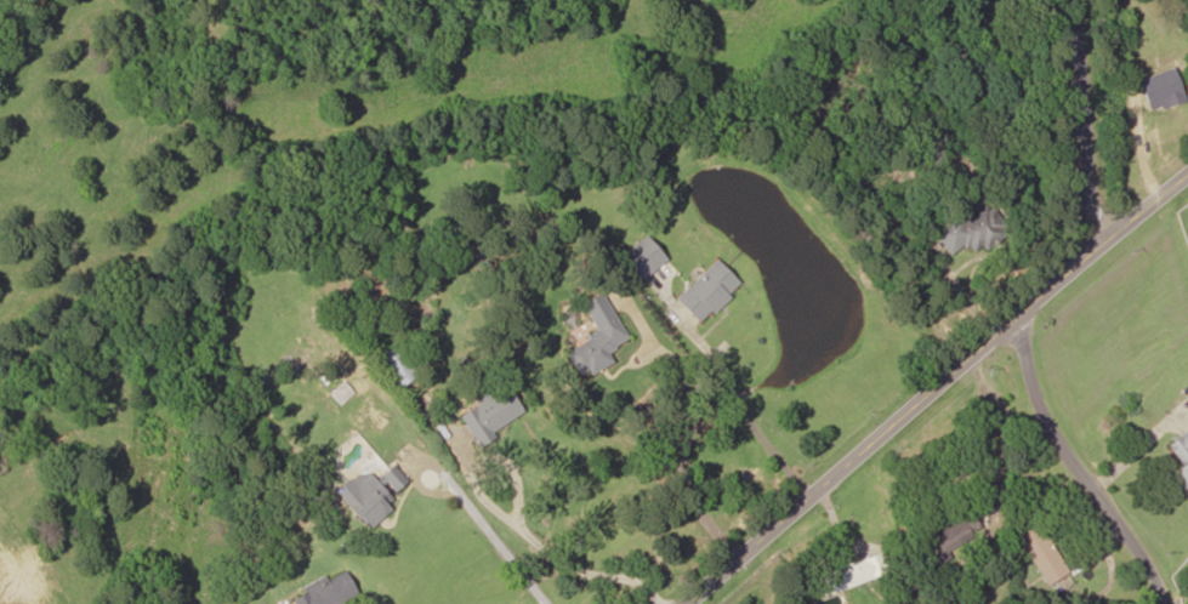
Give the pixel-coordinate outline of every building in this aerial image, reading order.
[(948,254),(972,237),(982,250),(1007,230),(985,202),(962,219),(956,211),(930,230),(948,254)] [(641,277),(664,258),(645,234),(621,254),(641,277)] [(675,298),(699,322),(739,282),(715,258),(675,298)] [(564,350),(579,377),(610,360),(604,349),(626,338),(600,290),(580,301),(597,332),(564,350)] [(395,387),(417,376),(399,342),(378,352),(395,387)] [(472,397),(476,405),(460,414),(477,445),(495,435),(491,429),(521,413),(503,380),(472,397)] [(1166,443),(1182,465),(1172,472),(1187,494),(1187,427),(1166,443)] [(398,503),(390,494),(406,480),(392,464),(374,480),(363,466),(335,490),(367,528),(398,503)] [(931,560),(982,536),(972,513),(921,537),(931,560)] [(1067,571),(1035,516),(1013,529),(1045,584),(1067,571)] [(817,595),(890,573),(883,552),(810,575),(817,595)] [(357,599),(343,567),(300,587),(302,591),(291,596),(294,603),(345,603),(357,599)]
